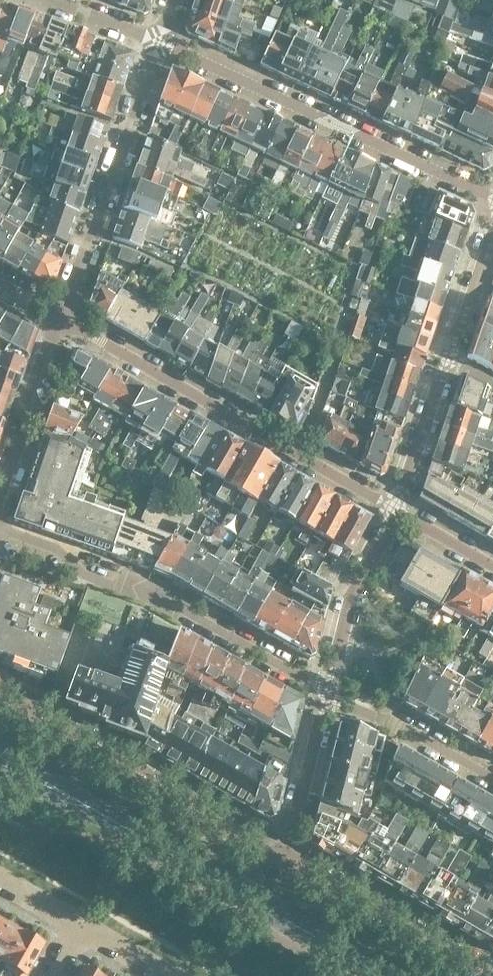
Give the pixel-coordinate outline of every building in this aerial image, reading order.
[(115,2),(115,3),(144,14),(148,12),(152,0),(116,0),(115,2)] [(191,11),(226,23),(235,26),(239,27),(239,26),(253,31),(255,23),(238,17),(241,7),(222,0),(195,0),(191,11)] [(393,0),(375,0),(372,7),(390,15),(396,2),(393,0)] [(418,5),(435,12),(439,0),(420,0),(418,5)] [(435,13),(453,20),(458,5),(460,0),(440,0),(435,13)] [(408,19),(413,8),(397,1),(392,12),(408,19)] [(0,13),(0,58),(1,55),(3,52),(19,9),(4,3),(0,13)] [(281,10),(273,6),(268,19),(276,22),(281,10)] [(3,52),(0,58),(0,73),(3,74),(11,55),(15,45),(22,47),(35,15),(19,9),(3,52)] [(425,25),(430,15),(418,9),(413,19),(425,25)] [(310,50),(295,83),(312,90),(327,58),(342,27),(348,14),(338,10),(323,43),(316,39),(310,50)] [(191,11),(187,21),(185,28),(186,32),(234,54),(239,37),(222,31),(223,31),(226,23),(191,11)] [(35,15),(22,47),(28,49),(17,79),(27,84),(38,53),(50,21),(35,15)] [(452,21),(441,16),(435,29),(448,34),(452,21)] [(50,21),(38,53),(27,84),(26,87),(27,88),(34,90),(47,57),(56,60),(57,57),(67,28),(50,21)] [(449,31),(492,47),(492,36),(485,33),(469,28),(469,29),(452,23),(449,31)] [(261,62),(260,66),(277,74),(299,28),(290,25),(284,38),(275,34),(261,62)] [(342,27),(327,58),(312,90),(330,99),(345,66),(349,57),(341,53),(351,31),(342,27)] [(67,28),(57,57),(68,62),(66,67),(76,71),(81,57),(85,59),(93,37),(67,28)] [(299,28),(277,74),(295,83),(317,37),(299,28)] [(456,44),(446,40),(439,55),(440,55),(449,59),(456,44)] [(76,71),(92,77),(122,87),(133,57),(130,52),(104,42),(97,61),(87,57),(86,59),(85,59),(81,57),(76,71)] [(345,66),(330,99),(346,107),(362,74),(366,65),(371,56),(373,51),(365,47),(362,52),(359,61),(349,57),(345,66)] [(407,65),(414,51),(405,47),(398,61),(407,65)] [(488,72),(492,74),(492,58),(491,65),(462,54),(459,62),(488,72)] [(449,59),(440,55),(435,67),(444,70),(449,59)] [(481,90),(482,90),(492,94),(492,74),(488,72),(459,62),(457,68),(468,72),(467,75),(476,78),(473,86),(481,90)] [(379,82),(364,115),(381,123),(396,90),(406,68),(397,64),(387,86),(380,83),(379,82)] [(362,74),(346,107),(364,115),(379,82),(383,73),(367,65),(362,74)] [(171,68),(155,116),(160,118),(159,122),(166,126),(168,122),(173,111),(189,77),(175,70),(171,68)] [(396,90),(381,123),(396,130),(411,137),(419,116),(424,103),(430,87),(419,82),(415,92),(419,94),(417,100),(408,96),(418,74),(406,68),(396,90)] [(430,87),(447,95),(448,95),(466,104),(470,95),(478,98),(474,109),(492,118),(492,94),(482,90),(481,90),(474,88),(437,69),(430,87)] [(53,82),(86,94),(116,105),(122,87),(92,77),(89,84),(57,72),(53,82)] [(189,77),(173,111),(168,122),(175,126),(168,141),(175,145),(188,118),(204,85),(205,84),(189,77)] [(83,101),(80,109),(80,110),(111,120),(116,105),(86,94),(53,82),(50,90),(83,101)] [(204,85),(188,118),(175,145),(184,149),(197,123),(203,125),(219,92),(204,85)] [(419,116),(435,124),(447,129),(492,151),(492,118),(474,109),(466,104),(461,113),(443,105),(447,95),(430,87),(424,103),(419,116)] [(32,97),(34,90),(27,88),(24,94),(32,97)] [(219,92),(203,125),(197,137),(205,141),(198,156),(206,160),(219,133),(235,100),(219,92)] [(235,100),(219,133),(206,160),(215,164),(227,137),(235,140),(250,107),(235,100)] [(250,107),(235,140),(250,147),(266,114),(250,107)] [(47,126),(70,134),(102,145),(108,128),(66,114),(65,118),(52,113),(47,126)] [(266,113),(266,114),(250,147),(237,175),(245,179),(258,151),(265,154),(282,120),(266,113)] [(411,137),(438,149),(482,170),(489,168),(492,152),(492,151),(447,129),(435,124),(419,116),(411,137)] [(282,120),(265,154),(266,155),(261,163),(276,171),(281,162),(298,128),(282,120)] [(162,130),(153,125),(149,132),(159,137),(162,130)] [(56,147),(65,150),(97,161),(102,145),(70,134),(51,127),(48,136),(58,140),(56,147)] [(298,128),(281,162),(267,190),(275,193),(289,166),(296,169),(313,135),(298,128)] [(313,135),(296,169),(291,181),(298,184),(297,188),(305,192),(312,176),(328,142),(313,135)] [(147,136),(142,150),(207,181),(210,176),(193,168),(194,165),(179,158),(181,151),(153,138),(153,139),(147,136)] [(328,142),(312,176),(305,192),(303,196),(311,200),(320,180),(327,184),(329,181),(343,150),(328,142)] [(35,159),(59,167),(91,178),(97,161),(65,150),(56,147),(53,154),(39,149),(35,159)] [(142,150),(137,165),(171,180),(173,175),(203,189),(207,181),(142,150)] [(343,150),(329,181),(336,184),(321,218),(328,222),(344,188),(359,157),(343,150)] [(21,156),(9,151),(3,166),(15,171),(21,156)] [(25,154),(20,170),(19,172),(30,176),(36,158),(25,154)] [(359,157),(344,188),(320,240),(328,245),(347,207),(358,211),(362,200),(375,165),(359,157)] [(43,179),(46,180),(53,183),(85,194),(91,178),(59,167),(49,164),(43,179)] [(137,165),(131,181),(166,194),(179,199),(184,186),(171,180),(137,165)] [(375,165),(362,200),(358,211),(369,215),(365,227),(370,230),(375,217),(379,206),(389,172),(390,171),(375,165)] [(379,206),(375,217),(382,220),(385,211),(398,176),(389,172),(379,206)] [(229,190),(234,179),(222,173),(217,184),(229,190)] [(415,183),(398,176),(389,201),(400,206),(406,208),(415,183)] [(271,181),(264,177),(260,185),(267,189),(271,181)] [(38,198),(47,201),(49,202),(78,212),(85,194),(53,183),(46,180),(43,189),(38,198)] [(131,181),(126,196),(161,209),(175,215),(181,200),(166,194),(131,181)] [(230,201),(238,185),(233,182),(225,198),(230,201)] [(430,190),(421,213),(467,231),(472,215),(470,209),(470,208),(430,190)] [(3,220),(15,200),(7,194),(0,207),(0,226),(3,220)] [(126,196),(121,210),(151,220),(166,226),(171,227),(172,223),(173,220),(169,218),(169,219),(159,215),(161,209),(126,196)] [(215,216),(221,204),(207,197),(201,209),(215,216)] [(400,206),(389,201),(385,211),(396,216),(400,206)] [(30,213),(44,218),(73,229),(78,212),(49,202),(47,210),(33,205),(30,213)] [(272,219),(277,209),(267,204),(262,214),(272,219)] [(121,210),(116,225),(146,234),(148,227),(159,231),(159,232),(163,233),(166,226),(151,220),(121,210)] [(0,226),(0,259),(2,261),(17,234),(19,230),(24,220),(9,212),(3,220),(0,226)] [(290,220),(276,213),(271,222),(286,229),(290,220)] [(41,227),(39,232),(39,233),(62,243),(63,242),(68,244),(73,229),(44,218),(34,215),(33,218),(30,217),(28,222),(41,227)] [(415,237),(427,241),(459,253),(467,231),(424,215),(415,237)] [(116,225),(112,238),(141,248),(144,241),(165,249),(167,242),(146,234),(116,225)] [(17,234),(2,261),(16,269),(32,243),(39,232),(32,228),(24,238),(17,234)] [(379,236),(375,245),(382,248),(386,238),(379,236)] [(408,257),(420,262),(453,273),(459,253),(427,241),(415,237),(408,257)] [(32,243),(16,269),(32,278),(47,251),(53,242),(43,238),(39,246),(32,243)] [(47,251),(32,278),(48,287),(54,285),(62,260),(66,247),(53,242),(47,251)] [(138,254),(121,248),(117,258),(135,264),(138,254)] [(368,264),(372,252),(363,249),(359,261),(368,264)] [(400,265),(417,272),(413,282),(417,284),(446,294),(453,273),(420,262),(403,255),(400,265)] [(159,263),(150,259),(147,267),(155,271),(159,263)] [(173,269),(159,263),(155,271),(169,277),(173,269)] [(364,282),(369,267),(361,264),(356,279),(364,282)] [(100,274),(97,282),(88,306),(90,311),(103,319),(119,293),(123,286),(100,274)] [(359,297),(364,282),(356,279),(351,294),(359,297)] [(401,279),(396,293),(441,309),(446,294),(417,284),(417,285),(401,279)] [(119,293),(103,319),(121,329),(137,302),(119,293)] [(161,314),(144,342),(158,350),(174,322),(189,297),(181,293),(177,301),(170,297),(161,314)] [(397,293),(391,308),(435,324),(441,309),(397,293)] [(174,322),(158,350),(172,359),(188,330),(208,299),(200,294),(189,312),(183,308),(174,322)] [(237,294),(233,306),(232,310),(237,312),(243,297),(237,294)] [(356,310),(359,301),(352,298),(348,308),(356,310)] [(364,315),(369,301),(360,298),(356,312),(364,315)] [(483,309),(492,315),(492,303),(488,300),(487,301),(486,300),(483,309)] [(137,302),(121,329),(144,342),(161,314),(137,302)] [(8,311),(0,306),(0,325),(8,311)] [(385,322),(386,323),(430,339),(435,324),(391,308),(385,322)] [(477,326),(492,333),(492,315),(483,309),(477,326)] [(0,325),(0,353),(4,354),(9,345),(24,320),(8,311),(0,325)] [(188,330),(172,359),(188,368),(203,340),(213,320),(216,315),(208,311),(203,320),(205,322),(196,335),(188,330)] [(365,319),(355,315),(351,328),(348,336),(359,339),(365,319)] [(245,329),(250,320),(246,318),(241,327),(245,329)] [(9,345),(29,357),(38,333),(36,326),(24,320),(9,345)] [(203,340),(188,368),(207,378),(217,348),(211,344),(221,323),(213,320),(203,340)] [(304,330),(292,322),(287,332),(299,339),(304,330)] [(383,334),(386,335),(385,339),(397,344),(425,353),(430,339),(386,323),(382,332),(384,333),(383,334)] [(472,341),(492,352),(492,333),(477,326),(472,341)] [(217,348),(207,378),(221,387),(232,356),(244,335),(236,330),(224,352),(217,348)] [(266,332),(260,344),(270,349),(276,337),(266,332)] [(425,353),(397,344),(385,339),(381,349),(393,353),(391,360),(420,370),(425,353)] [(466,357),(492,372),(492,352),(472,341),(466,357)] [(247,363),(236,395),(251,403),(262,372),(269,361),(262,357),(267,349),(258,344),(247,363)] [(72,353),(54,407),(64,411),(72,397),(77,388),(94,359),(78,351),(72,353)] [(22,378),(28,362),(4,354),(0,353),(0,370),(22,378)] [(370,371),(385,377),(414,387),(420,370),(391,360),(391,361),(376,355),(370,371)] [(232,356),(221,387),(236,395),(247,363),(233,356),(232,356)] [(262,372),(251,403),(265,411),(277,381),(285,367),(270,358),(269,361),(262,372)] [(94,359),(77,388),(72,397),(82,402),(87,394),(94,397),(97,392),(111,369),(94,359)] [(128,379),(111,369),(97,392),(94,397),(92,401),(100,405),(87,427),(96,432),(128,379)] [(341,378),(343,372),(336,369),(334,376),(341,378)] [(382,385),(380,392),(409,402),(414,387),(385,377),(370,371),(370,372),(361,369),(359,376),(382,385)] [(17,392),(22,378),(0,370),(0,387),(17,392)] [(455,392),(491,407),(492,402),(492,394),(460,375),(455,392)] [(337,393),(341,379),(334,377),(329,391),(337,393)] [(273,408),(269,414),(298,431),(307,415),(302,411),(308,400),(310,402),(315,386),(301,378),(294,392),(284,387),(272,408),(273,408)] [(143,387),(128,379),(96,432),(104,437),(117,415),(124,420),(143,387)] [(11,408),(17,392),(0,387),(0,404),(11,408)] [(143,387),(124,420),(132,424),(121,445),(131,450),(142,430),(141,429),(160,397),(143,387)] [(364,405),(374,410),(378,411),(403,420),(409,402),(380,392),(380,393),(370,390),(364,405)] [(455,392),(450,406),(481,417),(487,419),(491,407),(455,392)] [(160,397),(141,429),(142,430),(136,441),(151,450),(159,436),(177,407),(160,397)] [(316,426),(310,437),(337,453),(347,424),(355,401),(345,397),(338,418),(333,416),(335,411),(325,406),(318,426),(316,426)] [(347,424),(337,453),(359,465),(372,427),(359,420),(364,406),(355,401),(347,424)] [(6,422),(11,408),(0,404),(0,420),(6,422)] [(443,426),(474,436),(492,442),(492,434),(477,428),(481,417),(450,406),(443,426)] [(44,434),(45,434),(52,437),(52,435),(65,438),(70,440),(83,418),(64,411),(54,407),(44,434)] [(177,407),(159,436),(167,440),(154,464),(162,469),(175,445),(192,416),(177,407)] [(372,427),(359,465),(379,477),(384,475),(400,430),(401,425),(403,420),(378,411),(372,427)] [(192,416),(175,445),(162,469),(158,474),(152,485),(154,486),(167,494),(173,484),(165,480),(178,458),(176,457),(179,452),(188,457),(190,454),(208,425),(192,416)] [(190,454),(187,460),(196,466),(190,477),(182,493),(190,498),(199,482),(205,471),(226,435),(208,425),(190,454)] [(437,444),(467,454),(470,445),(492,452),(492,442),(474,436),(443,426),(437,444)] [(76,431),(71,439),(86,448),(91,441),(76,431)] [(45,434),(32,470),(78,486),(90,451),(52,437),(45,434)] [(226,435),(205,471),(215,477),(206,493),(215,498),(225,483),(245,446),(226,435)] [(99,450),(91,441),(86,448),(90,451),(96,454),(99,450)] [(437,444),(432,460),(462,470),(465,462),(477,466),(480,458),(467,454),(437,444)] [(245,446),(225,483),(224,484),(215,498),(224,503),(227,505),(230,507),(261,455),(245,446)] [(261,455),(232,506),(249,516),(256,503),(258,501),(279,465),(261,455)] [(137,464),(127,458),(122,468),(132,474),(137,464)] [(442,463),(432,460),(430,466),(439,469),(442,463)] [(162,469),(154,464),(144,480),(152,485),(162,469)] [(279,465),(258,501),(249,518),(253,520),(262,504),(266,505),(277,512),(298,476),(279,465)] [(125,515),(94,504),(91,511),(72,504),(78,486),(32,470),(15,519),(18,524),(111,556),(123,521),(125,515)] [(298,476),(277,512),(273,517),(284,524),(287,518),(296,523),(316,487),(298,476)] [(457,486),(427,476),(419,499),(441,513),(457,486)] [(482,494),(460,481),(457,486),(441,513),(464,526),(482,494)] [(316,487),(296,523),(314,534),(335,497),(316,487)] [(464,526),(486,539),(492,527),(492,500),(482,494),(464,526)] [(335,497),(314,534),(320,537),(318,540),(323,543),(317,554),(325,558),(333,544),(354,508),(335,497)] [(225,510),(220,507),(215,517),(224,521),(229,512),(225,510)] [(354,508),(333,544),(325,558),(330,561),(332,558),(335,559),(330,567),(322,562),(313,578),(331,589),(345,564),(351,555),(372,518),(354,508)] [(256,522),(253,520),(249,518),(247,517),(236,535),(245,540),(256,522)] [(123,521),(111,556),(125,562),(139,527),(123,521)] [(171,539),(152,573),(169,579),(189,545),(181,540),(186,529),(178,525),(171,539)] [(139,527),(125,562),(138,567),(154,533),(142,529),(139,527)] [(154,533),(138,567),(152,573),(171,539),(154,533)] [(189,545),(169,579),(170,579),(184,587),(203,553),(197,550),(202,539),(194,535),(189,545)] [(383,575),(419,596),(409,614),(430,626),(441,607),(442,608),(463,572),(405,538),(383,575)] [(268,543),(263,550),(270,554),(274,557),(278,549),(268,543)] [(203,553),(184,587),(201,597),(227,553),(219,549),(214,559),(203,553)] [(238,573),(218,607),(234,616),(259,572),(269,555),(262,551),(252,568),(247,579),(238,573)] [(227,553),(201,597),(218,607),(238,573),(229,568),(234,558),(227,553)] [(277,559),(274,557),(270,554),(269,555),(259,572),(264,575),(269,566),(272,568),(277,559)] [(259,572),(234,616),(251,626),(276,582),(264,575),(259,572)] [(282,585),(288,575),(281,572),(276,582),(282,585)] [(292,590),(314,603),(326,610),(331,589),(313,578),(302,572),(292,590)] [(463,572),(442,608),(461,619),(483,583),(463,572)] [(13,661),(10,667),(53,683),(69,639),(44,630),(49,615),(33,609),(39,593),(0,579),(0,657),(13,661)] [(276,582),(251,626),(271,637),(290,604),(276,596),(282,585),(276,582)] [(461,619),(453,633),(463,639),(472,625),(480,629),(481,630),(492,609),(492,589),(483,583),(461,619)] [(290,604),(271,637),(289,648),(309,615),(290,604)] [(309,615),(289,648),(309,659),(315,657),(323,623),(326,610),(316,604),(309,615)] [(480,629),(479,631),(488,637),(478,654),(487,659),(492,648),(492,609),(481,630),(480,629)] [(196,641),(179,630),(165,663),(167,663),(165,671),(173,675),(169,686),(176,689),(196,641)] [(213,650),(196,641),(176,689),(177,690),(171,705),(179,708),(186,693),(185,692),(188,684),(197,688),(213,650)] [(450,651),(438,645),(434,653),(446,660),(450,651)] [(118,686),(76,671),(64,704),(97,716),(96,720),(105,723),(105,725),(144,740),(154,708),(165,671),(167,663),(165,663),(131,650),(118,686)] [(229,659),(213,650),(197,688),(206,693),(201,705),(199,710),(206,713),(208,708),(213,697),(229,659)] [(216,712),(225,716),(227,711),(245,669),(229,659),(213,697),(208,708),(216,712)] [(401,703),(417,712),(436,678),(441,669),(423,659),(418,668),(401,703)] [(248,718),(265,680),(245,669),(227,711),(225,716),(223,720),(229,723),(243,730),(246,722),(248,718)] [(436,678),(417,712),(436,723),(456,689),(436,678)] [(461,678),(456,689),(436,723),(456,735),(476,700),(482,690),(461,678)] [(284,691),(265,680),(248,718),(246,722),(255,727),(256,723),(268,729),(284,691)] [(303,702),(284,691),(268,729),(268,730),(293,744),(303,702)] [(456,735),(476,746),(492,716),(492,709),(476,700),(456,735)] [(144,740),(142,747),(160,757),(172,719),(154,708),(144,740)] [(208,708),(203,722),(211,727),(216,712),(208,708)] [(172,719),(160,757),(179,768),(196,718),(186,712),(182,724),(172,719)] [(476,746),(492,756),(492,716),(476,746)] [(222,735),(229,723),(223,720),(218,733),(222,735)] [(192,730),(179,768),(197,778),(210,740),(214,728),(211,727),(204,723),(200,734),(192,730)] [(375,749),(378,737),(376,736),(360,730),(355,728),(344,723),(339,727),(335,743),(374,753),(375,749)] [(210,740),(197,778),(215,789),(228,750),(233,741),(222,735),(218,733),(213,730),(210,740)] [(261,746),(257,754),(267,760),(269,755),(288,764),(293,744),(268,730),(261,746)] [(238,743),(257,754),(261,746),(241,735),(238,743)] [(368,773),(374,753),(335,743),(330,763),(368,773)] [(397,747),(383,783),(401,793),(420,760),(397,747)] [(393,755),(375,749),(374,753),(392,757),(393,755)] [(228,750),(215,789),(233,799),(246,761),(228,750)] [(275,816),(283,782),(288,764),(269,755),(267,760),(263,771),(252,810),(268,819),(275,816)] [(420,760),(401,793),(420,803),(438,770),(420,760)] [(246,761),(233,799),(252,810),(263,771),(246,761)] [(363,795),(368,773),(330,763),(324,785),(363,795)] [(420,803),(438,814),(457,781),(438,770),(420,803)] [(438,814),(436,817),(455,828),(476,792),(457,781),(438,814)] [(357,818),(363,795),(324,785),(319,803),(336,810),(346,814),(350,815),(357,818)] [(455,828),(465,834),(467,834),(469,834),(471,833),(476,836),(492,806),(492,802),(476,792),(455,828)] [(345,823),(329,855),(351,868),(369,837),(386,809),(379,805),(373,824),(369,822),(362,833),(346,824),(345,823)] [(476,836),(492,846),(492,806),(476,836)] [(345,823),(317,813),(310,841),(312,845),(321,851),(323,851),(329,855),(345,823)] [(369,837),(351,868),(352,868),(352,869),(361,875),(366,874),(374,878),(393,845),(407,821),(396,815),(386,831),(377,825),(369,837)] [(393,845),(374,878),(395,890),(415,857),(409,854),(413,848),(419,851),(429,834),(417,827),(402,850),(393,845)] [(415,857),(395,890),(416,902),(436,870),(430,866),(434,860),(440,863),(450,846),(438,839),(424,863),(415,857)] [(436,870),(416,902),(437,914),(455,884),(456,884),(458,882),(451,879),(455,871),(461,874),(471,858),(459,851),(445,875),(436,870)] [(455,884),(437,914),(438,915),(440,920),(457,929),(475,899),(477,896),(471,893),(474,885),(481,889),(492,870),(479,863),(464,889),(456,884),(455,884)] [(457,929),(479,942),(492,919),(492,891),(485,905),(475,899),(457,929)] [(479,942),(492,950),(492,919),(479,942)] [(24,934),(6,923),(0,933),(0,963),(5,966),(24,934)] [(24,934),(5,966),(16,972),(14,975),(26,975),(44,945),(24,934)]
